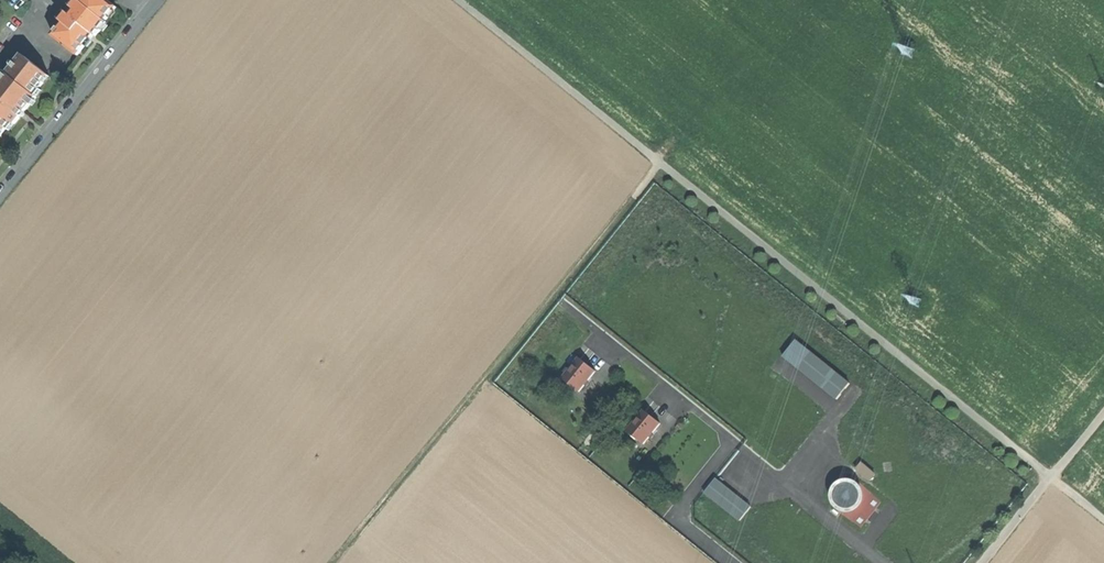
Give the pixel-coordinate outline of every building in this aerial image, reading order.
[(64,23),(54,36),(78,56),(95,35),(97,37),(102,31),(108,23),(106,21),(117,7),(108,0),(83,0),(81,2),(80,0),(74,8),(75,9),(70,16),(68,14),(63,22),(64,23)] [(23,55),(0,84),(0,138),(7,129),(10,131),(26,111),(31,104),(34,106),(37,102),(35,100),(42,91),(40,89),(50,76),(23,55)] [(850,383),(796,340),(783,356),(837,399),(850,383)] [(586,364),(579,358),(563,378),(579,391),(595,371),(586,364)] [(652,417),(644,411),(628,430),(644,443),(660,424),(652,417)] [(870,481),(875,475),(862,463),(856,469),(870,481)] [(859,526),(865,520),(867,517),(874,508),(876,506),(881,500),(857,479),(854,477),(850,476),(846,476),(840,477),(838,478),(835,481),(831,485),(830,488),(830,491),(830,496),(830,499),(831,502),(833,505),(837,509),(859,526)] [(734,493),(716,478),(705,492),(740,520),(751,507),(734,493)]
